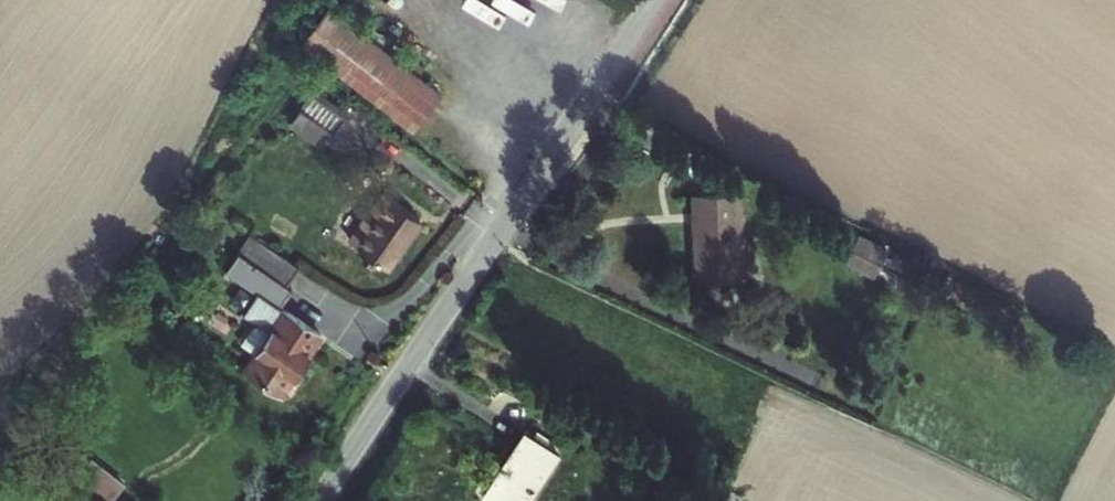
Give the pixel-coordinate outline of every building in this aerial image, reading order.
[(429,92),(414,82),(417,75),(392,59),(388,65),(322,21),(309,39),(321,47),(309,68),(406,133),(429,92)] [(309,39),(295,58),(309,68),(321,47),(309,39)] [(341,127),(307,105),(293,125),(328,148),(341,127)] [(741,265),(739,209),(739,199),(695,199),(699,265),(741,265)] [(382,201),(350,250),(384,273),(415,223),(382,201)] [(282,291),(295,272),(247,242),(221,282),(249,299),(235,322),(263,338),(241,373),(279,396),(313,341),(278,318),(291,297),(282,291)] [(883,259),(857,245),(847,265),(873,280),(883,259)] [(741,265),(699,265),(700,287),(741,287),(741,265)] [(531,436),(488,500),(535,500),(564,459),(531,436)] [(78,478),(109,500),(111,500),(126,480),(94,456),(78,478)]
